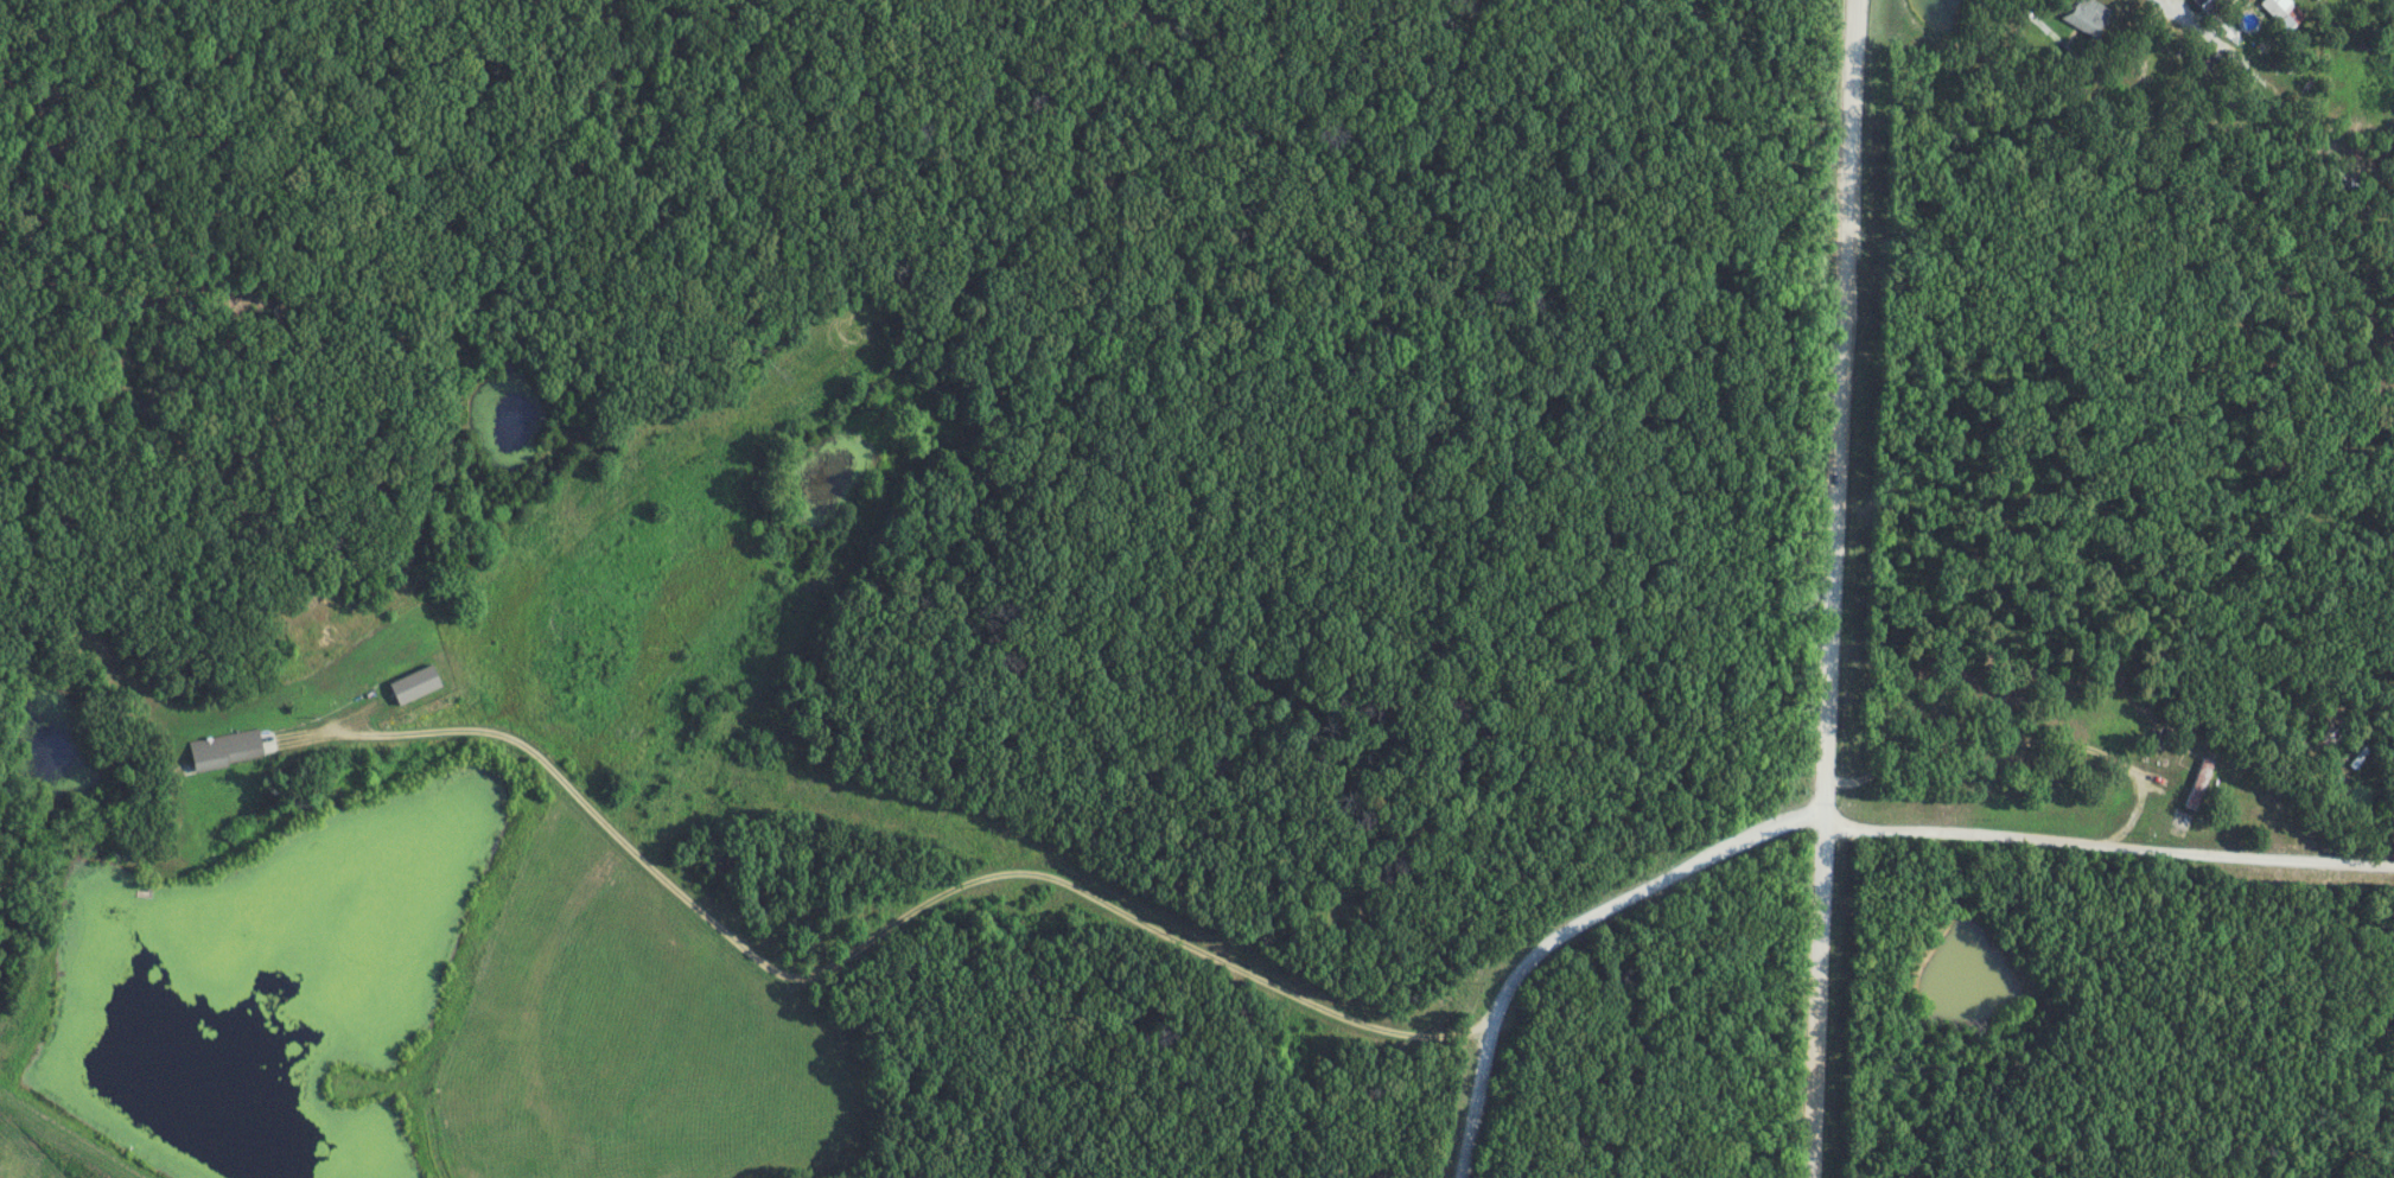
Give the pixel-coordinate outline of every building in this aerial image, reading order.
[(2092,0),(2076,0),(2066,23),(2097,38),(2111,9),(2092,0)] [(2211,17),(2227,0),(2194,0),(2211,17)] [(2251,2),(2250,0),(2236,0),(2228,6),(2234,14),(2251,2)] [(2306,15),(2291,0),(2264,0),(2261,4),(2289,32),(2306,15)] [(397,703),(441,689),(434,667),(390,681),(397,703)] [(189,742),(195,773),(265,758),(259,728),(189,742)] [(2195,811),(2215,763),(2204,758),(2183,806),(2195,811)]
